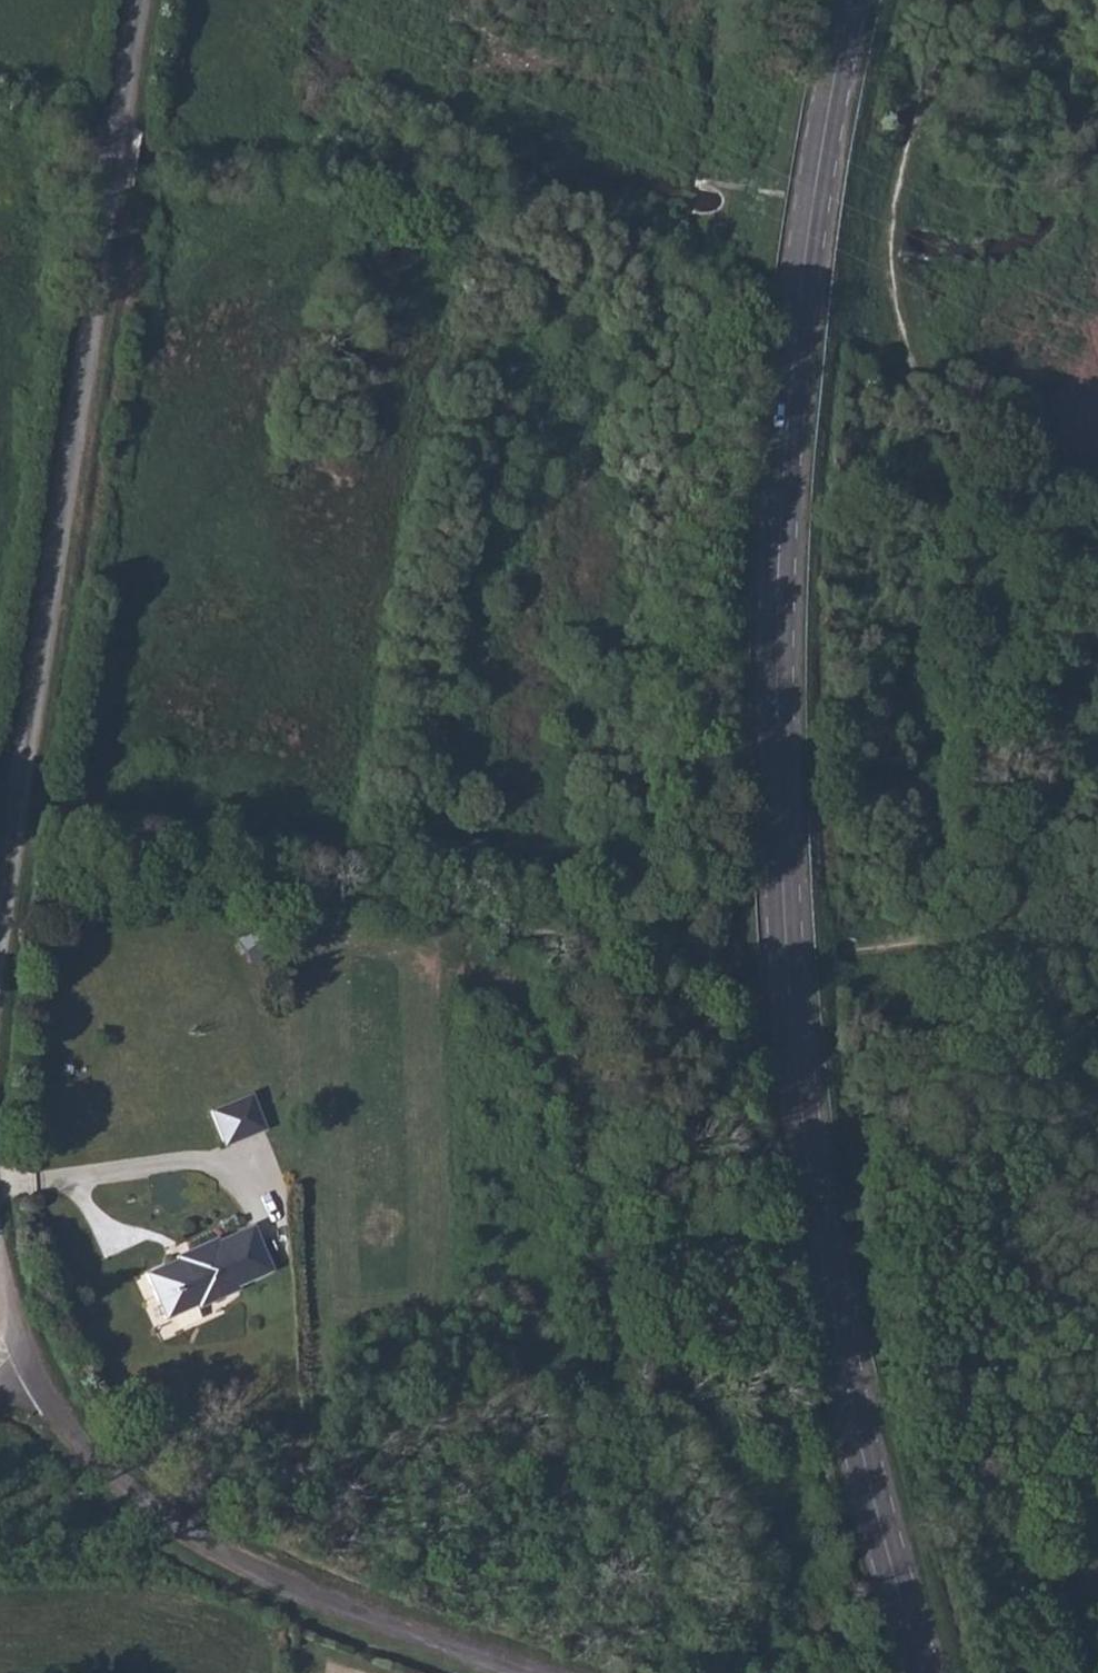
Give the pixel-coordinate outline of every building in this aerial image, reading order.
[(196,1235),(134,1256),(137,1264),(126,1269),(123,1265),(91,1276),(102,1302),(112,1297),(121,1315),(143,1305),(149,1309),(175,1299),(172,1294),(214,1277),(196,1235)] [(137,1264),(134,1256),(121,1261),(123,1265),(126,1269),(137,1264)] [(111,1320),(121,1315),(112,1297),(102,1302),(111,1320)]
